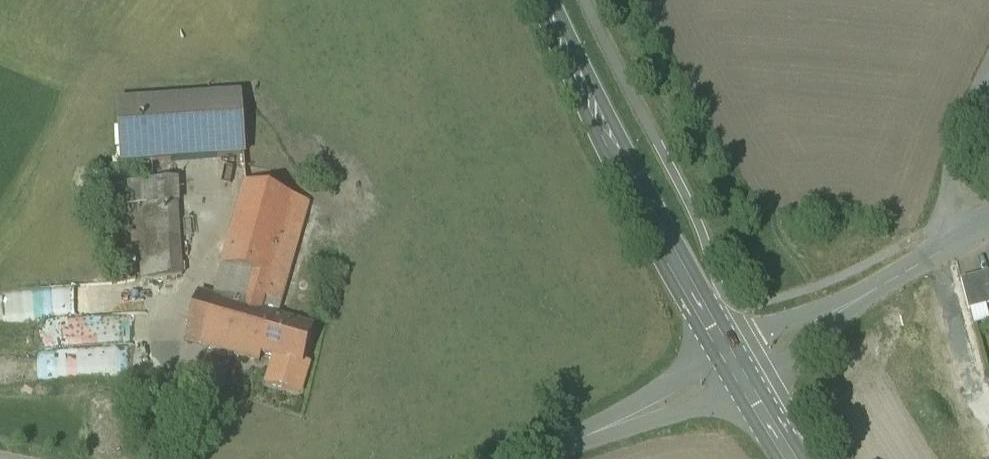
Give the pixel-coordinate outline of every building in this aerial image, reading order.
[(241,101),(116,108),(119,170),(245,163),(241,101)] [(248,179),(205,167),(199,187),(242,199),(247,185),(247,184),(248,179)] [(176,182),(122,184),(122,189),(105,190),(106,207),(124,207),(127,261),(142,260),(143,276),(142,276),(142,279),(158,291),(159,291),(184,288),(176,182)] [(242,199),(223,266),(224,266),(215,298),(260,311),(264,298),(281,302),(309,203),(247,185),(242,199)] [(962,280),(970,310),(988,305),(988,273),(962,280)] [(214,298),(199,293),(185,339),(201,343),(214,298)] [(215,298),(214,298),(201,343),(260,360),(262,353),(276,357),(268,383),(301,392),(309,365),(303,363),(314,326),(260,311),(215,298)] [(137,327),(117,329),(119,342),(140,339),(137,327)]
